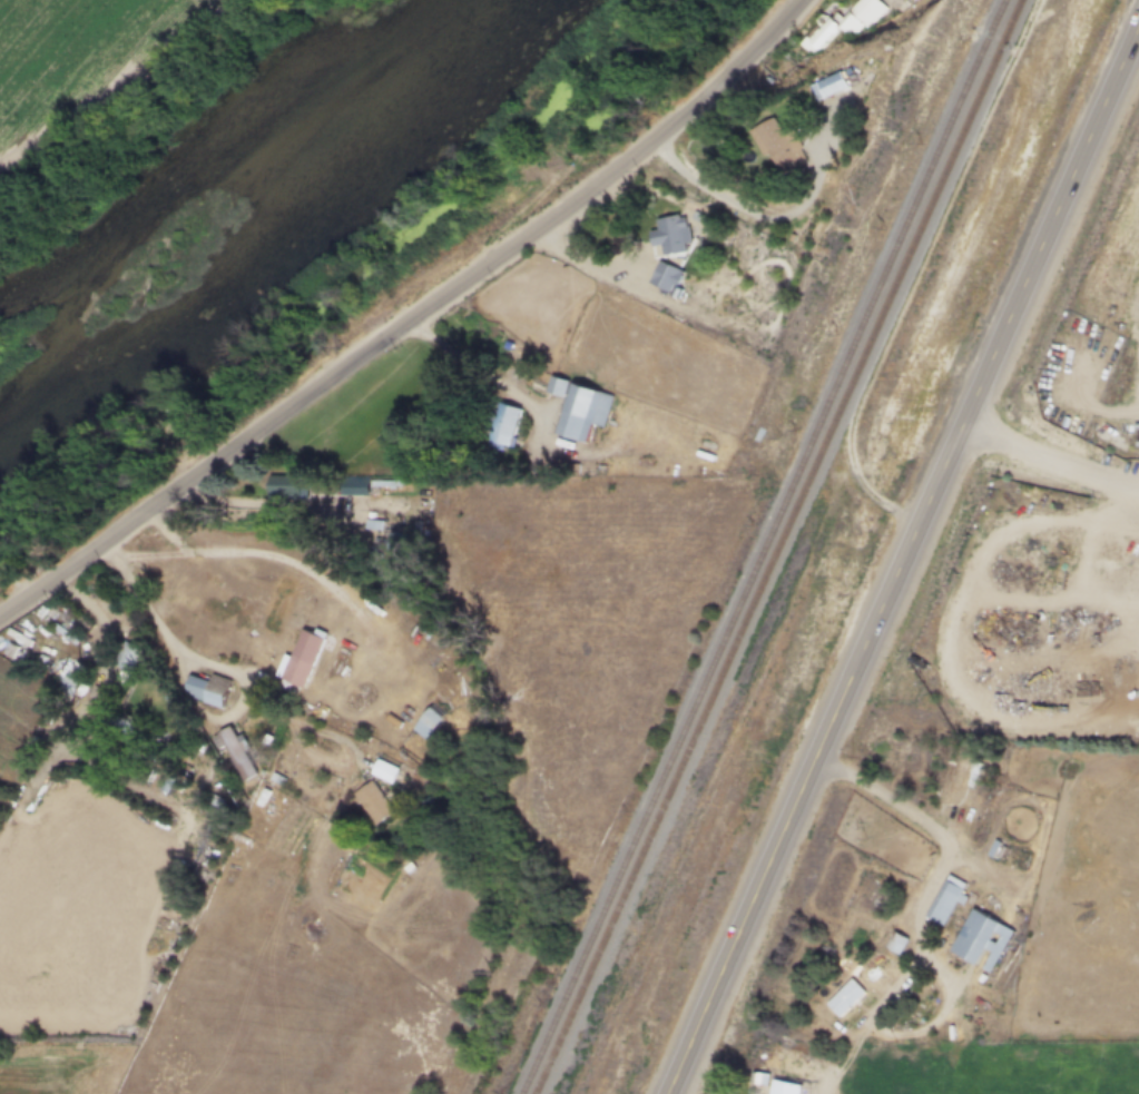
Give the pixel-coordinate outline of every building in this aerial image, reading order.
[(818,51),(844,28),(853,38),(886,9),(878,0),(860,0),(812,43),(818,51)] [(825,87),(832,102),(865,87),(858,72),(825,87)] [(765,130),(788,177),(821,161),(803,127),(796,131),(789,118),(765,130)] [(667,255),(688,254),(686,217),(660,218),(660,231),(654,231),(654,246),(666,246),(667,255)] [(652,284),(675,295),(687,272),(664,260),(652,284)] [(589,443),(595,425),(607,428),(616,395),(553,377),(549,394),(569,400),(559,435),(589,443)] [(518,447),(523,408),(497,404),(491,443),(518,447)] [(273,503),(306,503),(306,476),(273,476),(273,503)] [(371,495),(371,479),(334,479),(334,495),(371,495)] [(409,551),(409,535),(394,535),(394,551),(409,551)] [(285,680),(307,689),(327,638),(305,629),(285,680)] [(134,673),(146,652),(130,642),(118,664),(134,673)] [(67,681),(76,697),(95,687),(82,662),(69,669),(73,678),(67,681)] [(194,676),(187,697),(225,710),(235,681),(216,674),(213,682),(194,676)] [(415,729),(428,741),(460,708),(448,696),(415,729)] [(973,753),(961,751),(952,789),(964,791),(973,753)] [(397,812),(376,781),(357,795),(379,826),(397,812)] [(929,918),(947,927),(969,884),(949,875),(929,918)] [(1017,930),(976,910),(954,954),(994,974),(1017,930)] [(902,955),(909,939),(895,934),(890,949),(902,955)] [(847,1033),(863,1021),(845,997),(850,994),(836,977),(816,992),(847,1033)]
